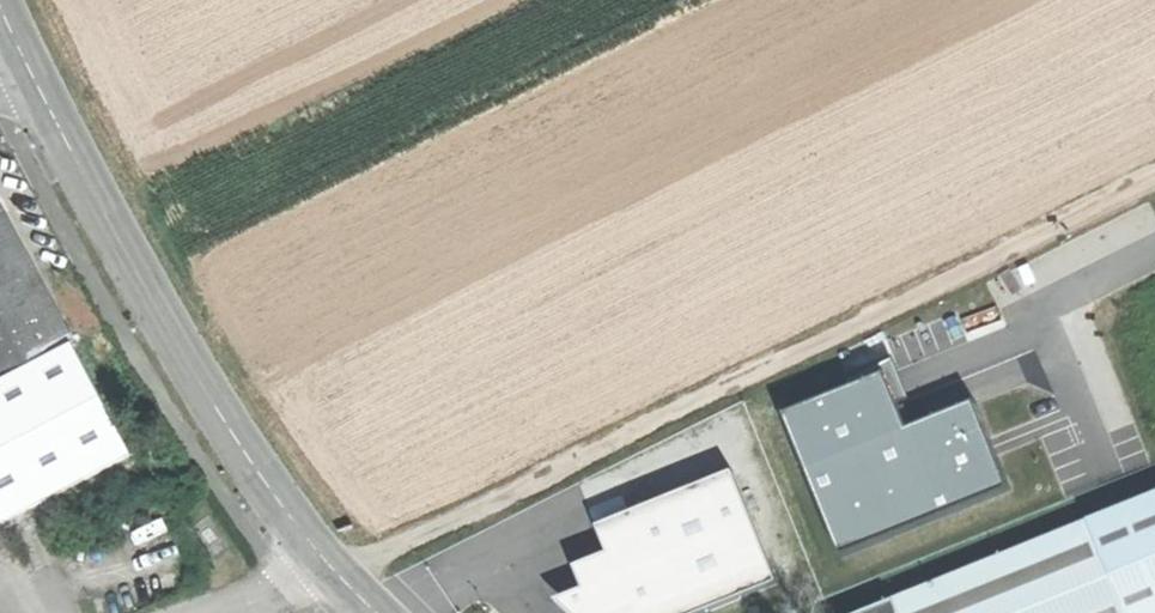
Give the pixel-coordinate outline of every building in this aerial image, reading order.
[(0,222),(0,390),(75,349),(6,219),(0,222)] [(133,458),(75,349),(0,390),(0,526),(133,458)] [(786,415),(842,554),(1009,489),(974,404),(907,432),(897,405),(910,399),(897,368),(893,361),(880,367),(882,370),(883,369),(885,375),(786,415)] [(598,527),(609,555),(577,567),(585,590),(573,595),(570,612),(571,612),(702,612),(779,582),(733,471),(598,527)] [(1088,524),(1123,612),(1154,612),(1154,497),(1088,524)] [(892,605),(895,612),(1123,612),(1088,524),(892,602),(892,605)] [(870,612),(895,612),(892,605),(870,612)]
